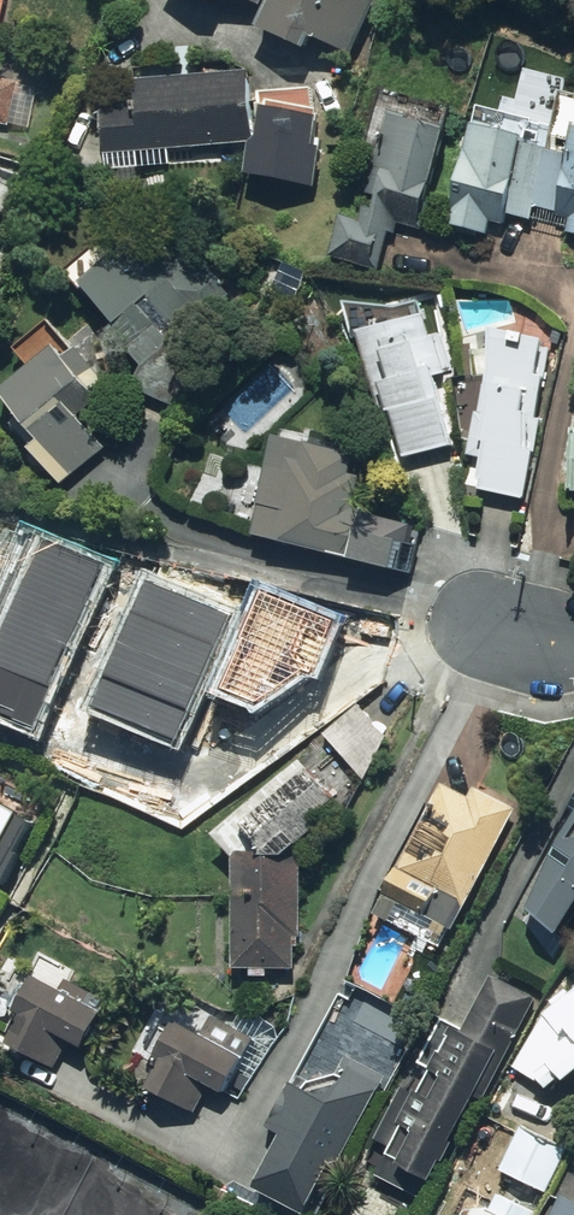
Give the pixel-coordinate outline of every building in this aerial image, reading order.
[(262,8),(254,25),(352,73),(385,6),(372,0),(245,0),(262,8)] [(16,124),(23,79),(0,75),(0,121),(16,124)] [(134,77),(134,108),(103,109),(103,147),(190,145),(190,153),(251,152),(250,75),(134,77)] [(321,87),(262,85),(260,143),(255,143),(254,180),(325,183),(326,142),(319,142),(321,87)] [(363,167),(382,172),(378,187),(430,201),(449,132),(443,131),(450,106),(385,88),(363,167)] [(526,143),(528,136),(482,122),(451,225),(497,239),(505,213),(534,222),(539,208),(558,213),(566,187),(573,189),(573,132),(567,156),(526,143)] [(180,280),(133,229),(109,250),(100,241),(69,269),(125,330),(180,280)] [(437,314),(357,331),(383,414),(393,412),(402,454),(454,443),(439,374),(449,372),(437,314)] [(547,339),(493,334),(479,487),(533,492),(547,339)] [(63,488),(126,433),(95,399),(112,384),(81,348),(68,360),(54,345),(0,389),(0,391),(43,439),(30,450),(63,488)] [(270,466),(257,533),(351,557),(363,510),(357,508),(365,475),(348,470),(352,454),(307,442),(303,460),(293,457),(290,471),(270,466)] [(27,727),(97,566),(36,539),(0,622),(0,716),(27,727)] [(236,615),(154,578),(94,709),(176,746),(236,615)] [(261,585),(216,684),(255,702),(299,667),(310,672),(334,618),(261,585)] [(326,734),(366,780),(389,737),(360,705),(326,734)] [(299,969),(305,844),(328,823),(319,815),(337,799),(308,769),(294,781),(286,772),(217,833),(239,855),(234,967),(252,968),(252,977),(269,978),(270,967),(299,969)] [(458,922),(515,811),(448,777),(391,888),(458,922)] [(28,814),(0,798),(0,859),(28,814)] [(529,904),(560,936),(573,914),(573,828),(529,904)] [(23,1016),(8,1050),(54,1070),(67,1040),(84,1048),(106,999),(70,983),(66,991),(30,974),(13,1012),(23,1016)] [(495,975),(466,1032),(437,1021),(376,1143),(388,1149),(376,1173),(394,1182),(402,1165),(434,1181),(475,1100),(480,1102),(534,995),(495,975)] [(515,1066),(550,1089),(558,1077),(570,1085),(573,1081),(573,988),(542,1016),(515,1066)] [(251,1048),(258,1035),(213,1014),(203,1034),(176,1020),(148,1086),(197,1110),(208,1087),(226,1096),(246,1055),(232,1048),(236,1040),(251,1048)] [(334,1165),(341,1168),(377,1093),(317,1064),(305,1088),(294,1083),(272,1129),(283,1134),(261,1178),(315,1204),(334,1165)] [(569,1145),(525,1124),(504,1169),(548,1190),(569,1145)] [(500,1193),(490,1212),(477,1206),(473,1214),(537,1214),(539,1211),(500,1193)] [(562,1194),(553,1214),(573,1214),(573,1200),(562,1194)]
